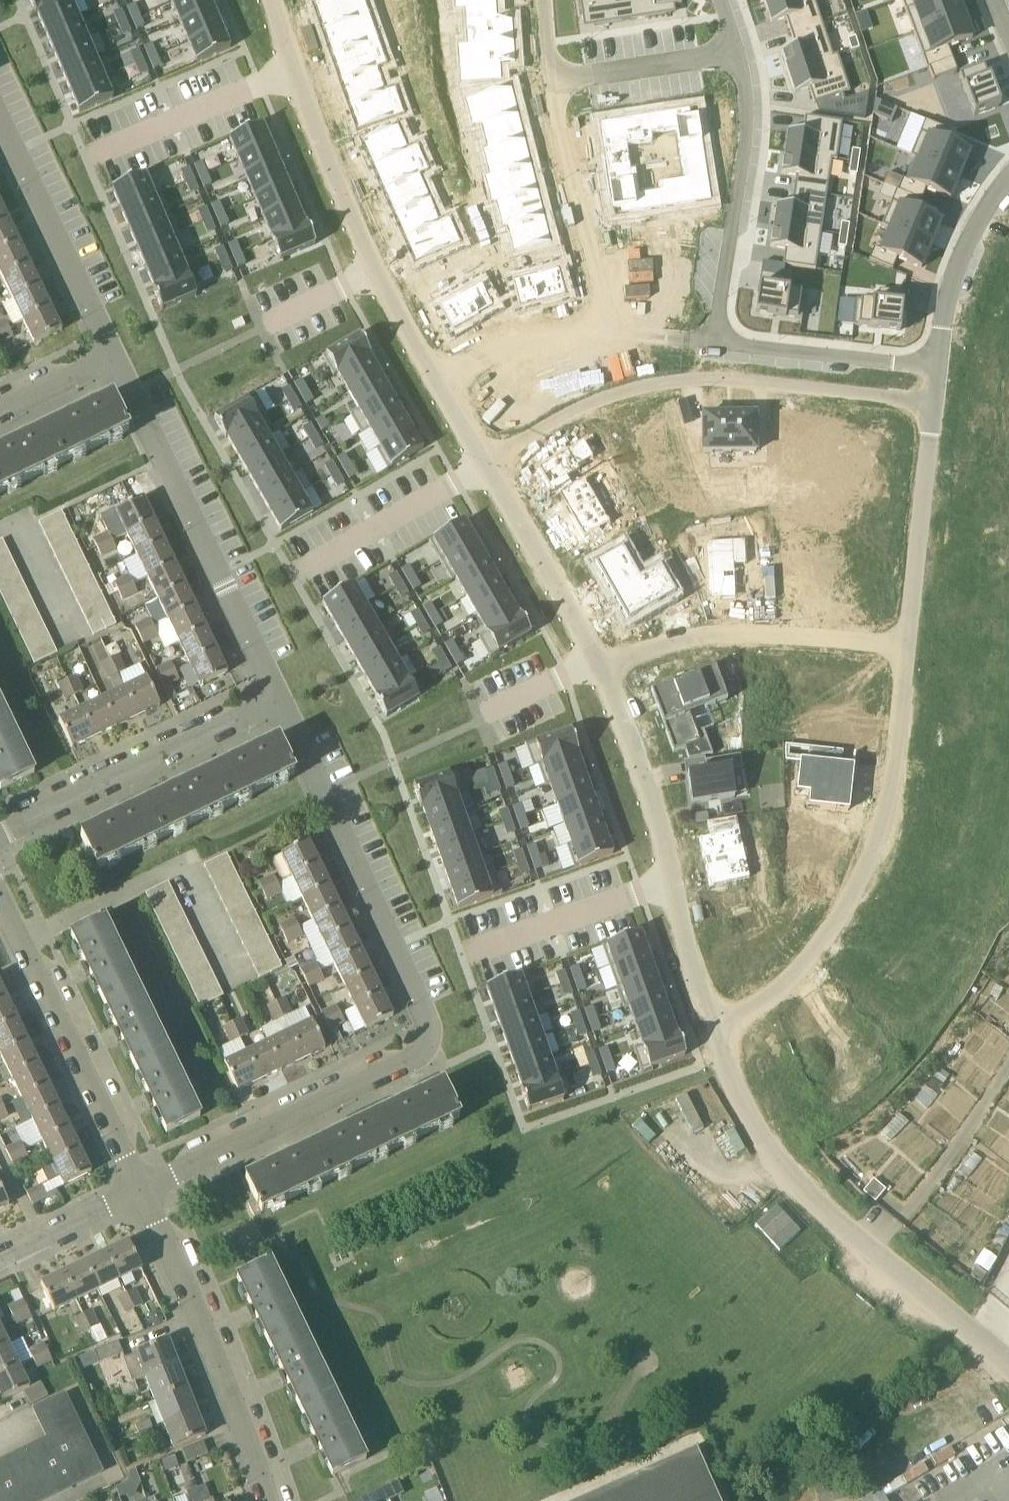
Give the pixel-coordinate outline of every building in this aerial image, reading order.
[(70,0),(31,0),(37,15),(39,15),(38,13),(70,0)] [(39,15),(47,33),(80,19),(72,0),(70,0),(38,13),(39,15)] [(181,23),(215,9),(211,0),(180,0),(173,3),(181,23)] [(315,5),(324,31),(361,18),(355,0),(330,0),(315,5)] [(464,9),(497,7),(497,0),(463,0),(464,9)] [(587,18),(598,16),(599,24),(637,18),(638,18),(638,16),(635,0),(584,0),(587,18)] [(638,16),(638,18),(675,12),(674,4),(686,3),(685,0),(635,0),(638,16)] [(769,0),(776,22),(790,17),(792,23),(795,31),(826,20),(819,0),(770,0),(769,0)] [(911,8),(918,5),(918,6),(919,6),(927,28),(967,13),(962,0),(908,0),(911,8)] [(129,9),(134,20),(141,17),(137,6),(129,9)] [(497,7),(464,9),(467,46),(515,43),(513,21),(498,21),(497,7)] [(223,29),(215,9),(181,23),(190,43),(223,29)] [(120,26),(127,22),(123,12),(115,15),(120,26)] [(967,13),(927,28),(936,50),(935,51),(935,52),(928,54),(933,66),(956,57),(952,46),(976,37),(975,35),(967,13)] [(146,28),(141,17),(134,20),(138,31),(146,28)] [(361,18),(324,31),(332,56),(370,43),(361,18)] [(80,19),(47,33),(55,53),(89,39),(80,19)] [(404,19),(396,21),(400,33),(408,30),(404,19)] [(800,46),(786,51),(793,71),(838,56),(826,20),(795,31),(800,46)] [(127,22),(120,26),(125,37),(132,33),(127,22)] [(232,49),(223,29),(190,43),(198,64),(232,49)] [(408,30),(400,33),(404,44),(411,41),(412,41),(408,30)] [(856,37),(848,40),(852,51),(859,49),(856,37)] [(97,59),(89,39),(55,53),(64,73),(97,59)] [(370,43),(332,56),(341,81),(378,68),(370,43)] [(515,43),(467,46),(470,84),(503,82),(501,66),(517,65),(515,43)] [(146,49),(151,60),(158,56),(153,45),(146,49)] [(132,55),(137,66),(145,62),(140,51),(132,55)] [(163,68),(158,56),(151,60),(155,71),(163,68)] [(838,56),(793,71),(800,93),(814,88),(816,94),(819,102),(850,91),(838,56)] [(956,57),(933,66),(937,77),(961,69),(956,57)] [(97,59),(64,73),(72,93),(106,79),(97,59)] [(149,73),(145,62),(137,66),(142,76),(149,73)] [(987,65),(963,74),(978,114),(1002,105),(987,65)] [(378,68),(341,81),(350,106),(387,93),(378,68)] [(421,69),(413,71),(417,83),(425,80),(421,69)] [(115,99),(106,79),(72,93),(81,114),(115,99)] [(425,80),(417,83),(421,94),(428,91),(425,80)] [(513,89),(474,98),(481,125),(519,115),(513,89)] [(387,93),(350,106),(359,132),(396,119),(387,93)] [(687,110),(648,116),(652,135),(653,135),(676,132),(680,155),(705,151),(699,116),(688,118),(687,110)] [(792,127),(788,149),(836,157),(842,119),(809,114),(807,130),(792,127)] [(519,115),(481,125),(488,150),(526,141),(519,115)] [(612,129),(600,131),(607,175),(632,171),(628,147),(654,143),(653,135),(652,135),(648,116),(615,121),(610,122),(612,129)] [(445,122),(449,133),(457,131),(453,119),(445,122)] [(933,135),(923,157),(963,173),(973,150),(949,140),(954,129),(930,119),(926,131),(933,134),(933,135)] [(439,124),(432,127),(436,138),(443,136),(440,124),(439,124)] [(398,125),(362,141),(374,166),(409,150),(398,125)] [(240,161),(273,147),(264,126),(231,140),(240,161)] [(457,131),(449,133),(453,145),(453,144),(461,142),(457,131)] [(443,136),(436,138),(439,150),(447,147),(443,136)] [(526,141),(488,150),(494,176),(532,166),(526,141)] [(248,181),(282,167),(273,147),(240,161),(248,181)] [(788,149),(785,171),(800,174),(798,188),(830,193),(836,157),(788,149)] [(409,150),(374,166),(385,190),(420,174),(409,150)] [(853,150),(851,162),(859,163),(861,152),(853,150)] [(683,179),(658,183),(659,191),(660,191),(663,211),(697,206),(697,205),(701,204),(700,197),(712,195),(705,151),(680,155),(683,179)] [(907,177),(902,188),(925,198),(930,187),(953,197),(963,173),(923,157),(914,180),(907,177)] [(851,162),(849,174),(857,175),(859,163),(851,162)] [(196,167),(201,178),(209,175),(204,163),(196,167)] [(532,166),(494,176),(501,201),(539,192),(532,166)] [(248,181),(257,201),(290,187),(282,167),(248,181)] [(182,172),(186,183),(194,180),(189,168),(182,172)] [(462,172),(466,183),(474,181),(470,169),(462,172)] [(632,171),(607,175),(613,210),(624,209),(625,216),(663,211),(660,191),(659,191),(636,194),(632,171)] [(420,174),(385,190),(395,214),(431,198),(420,174)] [(121,210),(155,196),(146,175),(112,190),(121,210)] [(209,175),(201,178),(206,189),(213,185),(209,175)] [(456,175),(449,177),(453,189),(460,186),(457,175),(456,175)] [(199,191),(194,180),(186,183),(191,194),(199,191)] [(460,186),(453,189),(456,200),(464,198),(460,186)] [(265,221),(299,206),(290,187),(257,201),(265,221)] [(780,202),(777,224),(825,231),(830,193),(798,188),(795,204),(780,202)] [(904,204),(895,226),(934,242),(944,219),(920,209),(925,198),(902,188),(897,200),(904,203),(904,204)] [(539,192),(501,201),(507,227),(545,217),(539,192)] [(130,230),(163,216),(155,196),(121,210),(130,230)] [(431,198),(395,214),(406,239),(442,223),(431,198)] [(9,222),(0,202),(0,226),(9,222)] [(218,218),(226,214),(221,203),(213,207),(218,218)] [(307,226),(307,225),(299,206),(265,221),(274,241),(307,226)] [(203,222),(211,219),(206,208),(199,211),(203,222)] [(226,214),(218,218),(222,228),(230,225),(226,214)] [(130,230),(138,250),(172,236),(163,216),(130,230)] [(545,217),(507,227),(514,254),(552,244),(545,217)] [(215,230),(211,219),(203,222),(208,234),(215,230)] [(479,222),(483,234),(483,233),(491,231),(487,219),(479,222)] [(20,243),(9,222),(0,226),(0,253),(20,243)] [(442,223),(406,239),(417,264),(453,247),(442,223)] [(777,224),(774,246),(789,248),(787,263),(819,268),(825,231),(777,224)] [(842,224),(840,235),(848,237),(850,225),(842,224)] [(307,226),(274,241),(282,260),(317,245),(308,225),(307,225),(307,226)] [(878,246),(873,257),(896,267),(901,256),(924,266),(934,242),(895,226),(885,249),(878,246)] [(840,235),(838,247),(846,248),(848,237),(840,235)] [(180,256),(172,236),(138,250),(147,270),(180,256)] [(478,237),(470,240),(474,251),(481,249),(478,237)] [(3,278),(30,265),(20,243),(0,253),(0,272),(3,278)] [(230,246),(235,257),(242,254),(238,243),(230,246)] [(228,259),(223,248),(216,251),(220,262),(228,259)] [(242,254),(235,257),(240,268),(247,265),(242,254)] [(180,256),(147,270),(155,289),(155,290),(189,276),(180,256)] [(535,275),(519,280),(525,305),(566,294),(557,257),(532,264),(535,275)] [(232,270),(228,259),(220,262),(225,273),(232,270)] [(13,300),(41,287),(30,265),(3,278),(13,300)] [(765,271),(759,310),(801,316),(805,290),(788,287),(790,275),(765,271)] [(162,310),(197,295),(189,276),(155,290),(155,289),(153,290),(162,310)] [(456,284),(434,296),(453,330),(490,309),(477,287),(462,295),(456,284)] [(24,322),(51,308),(41,287),(13,300),(24,322)] [(865,298),(862,324),(904,329),(908,291),(883,288),(882,300),(865,298)] [(51,308),(24,322),(34,344),(62,331),(51,308)] [(9,328),(4,319),(0,321),(0,332),(9,328)] [(13,337),(9,328),(0,332),(0,343),(13,337)] [(328,356),(338,374),(370,356),(371,355),(361,337),(328,356)] [(381,375),(370,356),(338,374),(349,393),(381,375)] [(381,375),(349,393),(360,412),(392,393),(381,375)] [(295,385),(301,396),(309,391),(303,381),(295,385)] [(289,403),(296,399),(290,388),(283,392),(289,403)] [(315,402),(309,391),(301,396),(307,406),(315,402)] [(392,393),(360,412),(371,430),(402,412),(392,393)] [(63,464),(96,448),(129,432),(113,399),(80,414),(47,430),(63,464)] [(302,409),(296,399),(289,403),(295,413),(302,409)] [(228,438),(259,420),(249,401),(216,420),(226,439),(228,438)] [(413,431),(402,412),(371,430),(381,449),(413,431)] [(755,416),(702,416),(703,453),(755,453),(755,416)] [(317,423),(323,433),(330,429),(324,418),(317,423)] [(630,425),(612,431),(617,449),(621,448),(626,464),(656,455),(659,465),(689,456),(681,430),(667,434),(663,419),(631,429),(630,425)] [(259,420),(228,438),(239,457),(270,439),(259,420)] [(310,440),(318,436),(312,426),(304,430),(310,440)] [(330,429),(323,433),(329,443),(336,439),(330,429)] [(14,446),(0,453),(0,494),(30,480),(63,464),(47,430),(14,446)] [(424,450),(413,431),(381,449),(393,469),(424,450)] [(324,446),(318,436),(310,440),(316,451),(324,446)] [(270,439),(239,457),(249,476),(281,457),(270,439)] [(584,443),(539,470),(550,489),(554,487),(584,540),(611,524),(578,468),(593,459),(584,443)] [(338,460),(344,471),(352,466),(346,456),(338,460)] [(260,494),(292,476),(281,457),(249,476),(260,494)] [(332,478),(339,473),(333,463),(326,467),(332,478)] [(358,477),(352,466),(344,471),(350,481),(358,477)] [(339,473),(332,478),(338,488),(345,484),(339,473)] [(271,513),(303,495),(292,476),(260,494),(271,513)] [(303,495),(271,513),(282,533),(314,514),(303,495)] [(127,535),(155,521),(144,499),(116,512),(123,526),(116,529),(93,539),(98,549),(112,542),(120,538),(127,535)] [(67,523),(62,512),(39,523),(44,534),(67,523)] [(137,556),(165,543),(155,521),(127,535),(137,556)] [(445,560),(477,542),(466,522),(434,541),(445,560)] [(50,545),(73,534),(67,523),(44,534),(50,545)] [(55,557),(78,546),(73,534),(50,545),(55,557)] [(8,551),(3,540),(0,541),(0,555),(8,551)] [(745,541),(708,543),(710,597),(721,597),(721,600),(737,600),(735,566),(747,565),(745,541)] [(98,549),(102,558),(116,551),(112,542),(98,549)] [(445,560),(456,579),(488,560),(477,542),(445,560)] [(148,578),(175,565),(165,543),(137,556),(148,578)] [(84,557),(83,556),(78,546),(55,557),(61,568),(84,557)] [(623,550),(595,565),(628,622),(687,588),(671,561),(640,579),(623,550)] [(14,563),(8,551),(0,555),(0,569),(14,563)] [(66,579),(89,568),(84,557),(61,568),(66,579)] [(488,560),(456,579),(467,598),(499,579),(488,560)] [(19,574),(14,563),(0,569),(0,583),(19,574)] [(158,600),(186,586),(175,565),(148,578),(158,600)] [(402,570),(408,581),(415,576),(409,566),(402,570)] [(95,580),(93,578),(89,568),(66,579),(72,591),(95,580)] [(395,588),(402,584),(396,573),(389,577),(395,588)] [(21,578),(19,574),(0,583),(0,592),(2,596),(25,585),(21,578)] [(116,592),(132,585),(128,576),(112,584),(116,592)] [(415,576),(408,581),(414,591),(421,587),(415,576)] [(510,598),(499,579),(467,598),(478,616),(510,598)] [(77,602),(100,591),(95,580),(72,591),(77,602)] [(402,584),(395,588),(401,598),(408,594),(402,584)] [(7,608),(30,597),(25,585),(2,596),(7,608)] [(132,585),(116,592),(121,602),(137,595),(132,585)] [(169,621),(196,608),(186,586),(158,600),(169,621)] [(335,624),(367,606),(355,586),(324,604),(335,624)] [(105,602),(104,599),(100,591),(77,602),(83,613),(105,602)] [(13,619),(36,608),(30,597),(7,608),(13,619)] [(478,616),(488,635),(520,617),(510,598),(478,616)] [(88,625),(111,614),(105,602),(83,613),(88,625)] [(430,619),(437,615),(431,604),(424,609),(430,619)] [(335,624),(346,643),(378,624),(367,606),(335,624)] [(41,619),(37,611),(36,608),(13,619),(18,630),(41,619)] [(169,621),(179,643),(207,629),(196,608),(169,621)] [(417,626),(425,622),(419,612),(411,616),(417,626)] [(111,614),(88,625),(94,636),(116,625),(111,614)] [(437,615),(430,619),(436,629),(443,625),(437,615)] [(522,616),(520,617),(488,635),(499,654),(533,634),(522,616)] [(24,642),(47,631),(41,619),(18,630),(24,642)] [(138,636),(154,628),(150,619),(134,627),(138,636)] [(425,622),(417,626),(423,637),(431,632),(425,622)] [(388,643),(378,624),(346,643),(357,661),(388,643)] [(154,628),(138,636),(142,645),(145,643),(158,637),(154,628)] [(185,656),(190,664),(217,651),(207,629),(179,643),(185,656)] [(29,653),(52,642),(47,631),(24,642),(29,653)] [(58,653),(53,644),(52,642),(29,653),(35,664),(58,653)] [(451,656),(459,652),(453,642),(445,646),(451,656)] [(368,680),(399,662),(388,643),(357,661),(368,680)] [(433,653),(439,664),(446,659),(440,649),(433,653)] [(217,651),(190,664),(200,687),(228,673),(217,651)] [(459,652),(451,656),(457,667),(465,663),(459,652)] [(120,655),(111,660),(119,677),(127,673),(128,672),(120,655)] [(446,659),(439,664),(445,674),(452,670),(446,659)] [(110,681),(119,677),(111,660),(102,665),(110,681)] [(378,699),(410,680),(399,662),(368,680),(378,699)] [(171,663),(156,669),(161,679),(175,672),(171,663)] [(704,676),(665,691),(679,729),(675,730),(683,751),(709,741),(698,710),(715,704),(716,708),(737,700),(725,667),(704,675),(704,676)] [(171,685),(179,681),(175,672),(161,679),(171,700),(176,697),(171,685)] [(68,681),(75,696),(83,692),(76,677),(68,681)] [(147,678),(125,689),(138,717),(160,706),(147,678)] [(421,699),(410,680),(378,699),(377,700),(388,718),(421,699)] [(65,701),(75,696),(68,681),(58,686),(65,701)] [(125,689),(103,700),(116,727),(138,717),(125,689)] [(95,738),(116,727),(103,700),(81,710),(95,738)] [(19,741),(3,708),(0,710),(0,788),(1,791),(35,774),(19,741)] [(72,748),(95,738),(81,710),(59,721),(72,748)] [(578,752),(579,753),(580,753),(573,731),(537,744),(544,764),(578,752)] [(262,791),(295,775),(279,741),(246,757),(213,773),(229,807),(262,791)] [(844,752),(785,745),(785,762),(799,764),(796,794),(809,795),(808,807),(849,812),(854,767),(842,766),(844,752)] [(551,785),(586,772),(579,753),(578,752),(544,764),(551,785)] [(707,774),(687,777),(692,805),(736,797),(731,771),(743,769),(740,755),(705,762),(707,774)] [(504,779),(512,776),(508,765),(500,767),(504,779)] [(490,783),(498,781),(494,770),(486,772),(490,783)] [(586,772),(551,785),(558,805),(593,793),(586,772)] [(196,823),(229,807),(213,773),(180,789),(147,805),(163,839),(196,823)] [(424,807),(458,795),(451,775),(415,787),(422,809),(424,808),(424,807)] [(516,787),(512,776),(504,779),(508,790),(516,787)] [(502,792),(498,781),(490,783),(494,795),(502,792)] [(593,793),(558,805),(566,826),(600,813),(593,793)] [(424,807),(424,808),(431,827),(465,815),(458,795),(424,807)] [(90,874),(130,855),(163,839),(147,805),(114,821),(81,837),(91,858),(84,861),(90,874)] [(519,819),(526,816),(522,805),(515,808),(519,819)] [(501,813),(505,824),(512,821),(508,810),(501,813)] [(600,813),(566,826),(573,846),(607,834),(600,813)] [(465,815),(431,827),(438,848),(473,836),(465,815)] [(530,828),(526,816),(519,819),(522,830),(530,828)] [(711,841),(700,844),(709,886),(750,877),(736,819),(706,826),(711,841)] [(516,833),(512,821),(505,824),(509,835),(516,833)] [(607,834),(573,846),(580,867),(615,855),(607,834)] [(473,836),(438,848),(445,868),(480,856),(473,836)] [(292,878),(320,865),(309,842),(282,856),(292,878)] [(529,849),(533,860),(541,857),(537,846),(529,849)] [(519,865),(527,862),(523,851),(515,853),(519,865)] [(233,866),(227,855),(204,866),(210,877),(233,866)] [(453,888),(487,876),(480,856),(445,868),(453,888)] [(545,868),(541,857),(533,860),(537,871),(545,868)] [(531,873),(527,862),(519,865),(523,876),(531,873)] [(303,899),(330,886),(320,865),(292,878),(303,899)] [(215,888),(238,877),(233,866),(210,877),(215,888)] [(262,891),(276,885),(272,876),(258,882),(262,891)] [(487,876),(453,888),(460,910),(495,898),(487,876)] [(221,899),(243,888),(238,877),(215,888),(221,899)] [(151,905),(174,894),(169,883),(146,894),(151,905)] [(262,891),(266,901),(281,895),(276,885),(262,891)] [(313,921),(341,908),(330,886),(303,899),(313,921)] [(249,900),(248,898),(243,888),(221,899),(226,911),(249,900)] [(157,916),(180,905),(174,894),(151,905),(157,916)] [(232,922),(254,911),(249,900),(226,911),(232,922)] [(162,928),(185,917),(180,905),(157,916),(162,928)] [(324,943),(351,929),(341,908),(313,921),(324,943)] [(260,922),(259,921),(254,911),(232,922),(237,933),(260,922)] [(103,1002),(137,986),(121,953),(105,920),(106,919),(102,912),(89,918),(93,926),(72,936),(85,963),(80,965),(86,978),(91,975),(103,1002)] [(191,928),(187,921),(185,917),(162,928),(168,939),(191,928)] [(283,934),(298,927),(294,918),(279,925),(283,934)] [(243,944),(265,933),(260,922),(237,933),(243,944)] [(283,934),(287,944),(302,937),(298,927),(283,934)] [(173,950),(196,939),(191,928),(168,939),(173,950)] [(334,964),(362,951),(351,929),(324,943),(334,964)] [(271,945),(269,940),(265,933),(243,944),(248,956),(271,945)] [(616,967),(650,955),(643,933),(608,946),(616,967)] [(179,962),(202,950),(196,939),(173,950),(179,962)] [(254,967),(276,956),(271,945),(248,956),(254,967)] [(207,962),(203,954),(202,950),(179,962),(184,973),(207,962)] [(345,986),(372,973),(362,951),(334,964),(345,986)] [(657,975),(650,955),(616,967),(623,987),(657,975)] [(254,967),(259,978),(282,967),(276,956),(254,967)] [(190,984),(213,973),(207,962),(184,973),(190,984)] [(305,979),(320,972),(315,962),(300,970),(305,979)] [(576,981),(584,978),(580,967),(572,970),(576,981)] [(320,972),(305,979),(309,987),(324,980),(320,972)] [(558,975),(562,986),(570,983),(566,972),(558,975)] [(195,995),(218,984),(213,973),(190,984),(195,995)] [(355,1008),(383,994),(372,973),(345,986),(355,1008)] [(657,975),(623,987),(630,1008),(665,995),(657,975)] [(496,1010),(530,997),(523,976),(488,988),(496,1010)] [(588,989),(584,978),(576,981),(580,992),(588,989)] [(574,994),(570,983),(562,986),(566,997),(574,994)] [(223,996),(219,987),(218,984),(195,995),(201,1007),(223,996)] [(169,1051),(153,1019),(137,986),(103,1002),(116,1028),(111,1030),(118,1043),(122,1041),(135,1068),(169,1051)] [(383,994),(355,1008),(366,1030),(394,1017),(383,994)] [(638,1028),(672,1016),(665,995),(630,1008),(638,1028)] [(530,997),(496,1010),(503,1030),(537,1018),(530,997)] [(18,1021),(8,999),(0,1003),(0,1030),(18,1021)] [(283,1019),(292,1015),(285,1000),(276,1004),(283,1019)] [(274,1023),(283,1019),(276,1004),(267,1008),(274,1023)] [(325,1022),(341,1015),(336,1006),(321,1013),(325,1022)] [(586,1010),(590,1022),(598,1019),(594,1007),(586,1010)] [(572,1015),(577,1026),(584,1024),(580,1012),(572,1015)] [(341,1015),(325,1022),(328,1029),(344,1022),(341,1015)] [(672,1016),(638,1028),(645,1048),(679,1036),(679,1035),(672,1016)] [(537,1018),(503,1030),(510,1050),(544,1038),(537,1018)] [(598,1019),(590,1022),(594,1033),(602,1030),(598,1019)] [(29,1042),(18,1021),(0,1030),(0,1055),(1,1056),(29,1042)] [(240,1039),(248,1035),(242,1021),(234,1024),(240,1039)] [(290,1032),(303,1060),(325,1049),(312,1022),(290,1032)] [(229,1044),(240,1039),(234,1024),(223,1029),(229,1044)] [(588,1035),(584,1024),(577,1026),(581,1038),(588,1035)] [(281,1070),(303,1060),(290,1032),(268,1043),(281,1070)] [(680,1034),(679,1035),(679,1036),(645,1048),(652,1068),(688,1056),(680,1034)] [(544,1038),(510,1050),(517,1071),(552,1058),(544,1038)] [(11,1077),(39,1064),(29,1042),(1,1056),(11,1077)] [(260,1081),(281,1070),(268,1043),(247,1053),(260,1081)] [(605,1062),(613,1060),(609,1048),(601,1051),(605,1062)] [(148,1094),(144,1096),(150,1109),(154,1107),(167,1134),(201,1117),(185,1084),(169,1051),(135,1068),(148,1094)] [(238,1091),(260,1081),(247,1053),(224,1064),(238,1091)] [(587,1056),(591,1068),(599,1065),(595,1053),(587,1056)] [(525,1091),(559,1079),(552,1058),(517,1071),(524,1090),(525,1091)] [(613,1060),(605,1062),(609,1074),(617,1071),(613,1060)] [(22,1099),(50,1086),(39,1064),(11,1077),(22,1099)] [(599,1065),(591,1068),(595,1078),(603,1076),(599,1065)] [(525,1091),(524,1090),(523,1090),(530,1112),(566,1099),(559,1079),(525,1091)] [(394,1151),(427,1135),(459,1119),(443,1085),(410,1101),(377,1117),(394,1151)] [(32,1121),(60,1107),(50,1086),(22,1099),(32,1121)] [(688,1089),(652,1106),(656,1116),(693,1098),(688,1089)] [(697,1094),(715,1129),(725,1124),(707,1089),(697,1094)] [(43,1142),(70,1129),(60,1107),(32,1121),(43,1142)] [(328,1182),(361,1166),(394,1151),(377,1117),(344,1133),(311,1149),(328,1182)] [(53,1164),(81,1150),(70,1129),(43,1142),(53,1164)] [(10,1158),(24,1151),(20,1143),(6,1150),(10,1158)] [(311,1149),(279,1164),(246,1180),(256,1201),(248,1205),(255,1217),(295,1198),(328,1182),(311,1149)] [(81,1150),(53,1164),(41,1170),(48,1183),(60,1178),(64,1186),(92,1173),(81,1150)] [(14,1167),(28,1160),(24,1151),(10,1158),(14,1167)] [(863,1192),(876,1203),(886,1190),(874,1180),(863,1192)] [(9,1205),(0,1186),(0,1209),(9,1205)] [(27,1193),(31,1202),(46,1194),(42,1186),(27,1193)] [(757,1224),(780,1250),(803,1230),(779,1204),(757,1224)] [(120,1280),(142,1270),(142,1269),(129,1242),(107,1253),(120,1280)] [(98,1291),(120,1280),(107,1253),(85,1263),(98,1291)] [(269,1344),(302,1328),(286,1295),(271,1262),(268,1255),(255,1261),(258,1268),(237,1279),(250,1306),(246,1308),(252,1321),(256,1319),(269,1344)] [(77,1301),(98,1291),(85,1263),(64,1273),(77,1301)] [(55,1312),(77,1301),(64,1273),(41,1284),(43,1288),(54,1311),(55,1312)] [(17,1288),(10,1291),(16,1304),(24,1300),(19,1291),(18,1291),(17,1288)] [(127,1294),(135,1308),(141,1304),(134,1290),(127,1294)] [(125,1313),(135,1308),(127,1294),(118,1299),(125,1313)] [(14,1316),(28,1309),(24,1300),(16,1304),(10,1307),(14,1316)] [(28,1309),(14,1316),(18,1324),(32,1317),(28,1309)] [(84,1314),(90,1329),(99,1325),(93,1310),(84,1314)] [(81,1333),(90,1329),(84,1314),(74,1319),(80,1334),(81,1333)] [(9,1345),(0,1326),(0,1349),(9,1345)] [(300,1410),(334,1394),(318,1361),(302,1328),(269,1344),(282,1371),(277,1373),(284,1386),(288,1384),(300,1410)] [(146,1378),(178,1366),(168,1341),(136,1354),(146,1378)] [(118,1342),(95,1351),(99,1362),(123,1353),(118,1342)] [(35,1359),(49,1352),(45,1344),(30,1350),(35,1359)] [(19,1366),(9,1345),(0,1349),(0,1376),(19,1366)] [(49,1352),(35,1359),(39,1367),(53,1361),(49,1352)] [(30,1388),(19,1366),(0,1376),(0,1397),(2,1402),(25,1391),(31,1405),(48,1396),(42,1383),(30,1388)] [(155,1402),(187,1389),(178,1366),(146,1378),(155,1402)] [(134,1382),(120,1388),(123,1397),(137,1392),(134,1382)] [(164,1424),(196,1412),(187,1389),(155,1402),(164,1424)] [(366,1460),(350,1427),(334,1394),(300,1410),(313,1437),(309,1439),(315,1452),(320,1450),(321,1452),(332,1476),(366,1460)] [(35,1411),(48,1439),(0,1463),(0,1500),(43,1500),(102,1472),(65,1396),(35,1411)] [(196,1412),(164,1424),(174,1448),(206,1436),(196,1412)] [(138,1435),(153,1429),(149,1420),(134,1425),(138,1435)] [(142,1444),(156,1438),(153,1429),(138,1435),(142,1444)] [(203,1442),(182,1450),(187,1462),(208,1454),(203,1442)] [(580,1500),(719,1500),(696,1449),(580,1500)] [(913,1497),(932,1487),(921,1467),(902,1477),(913,1497)] [(213,1499),(211,1499),(206,1485),(196,1489),(201,1500),(214,1500),(213,1499)] [(383,1488),(356,1500),(389,1500),(383,1488)] [(436,1488),(423,1494),(427,1500),(442,1500),(436,1488)] [(859,1500),(860,1500),(889,1500),(881,1488),(859,1500)] [(196,1489),(186,1493),(189,1500),(201,1500),(196,1489)]
